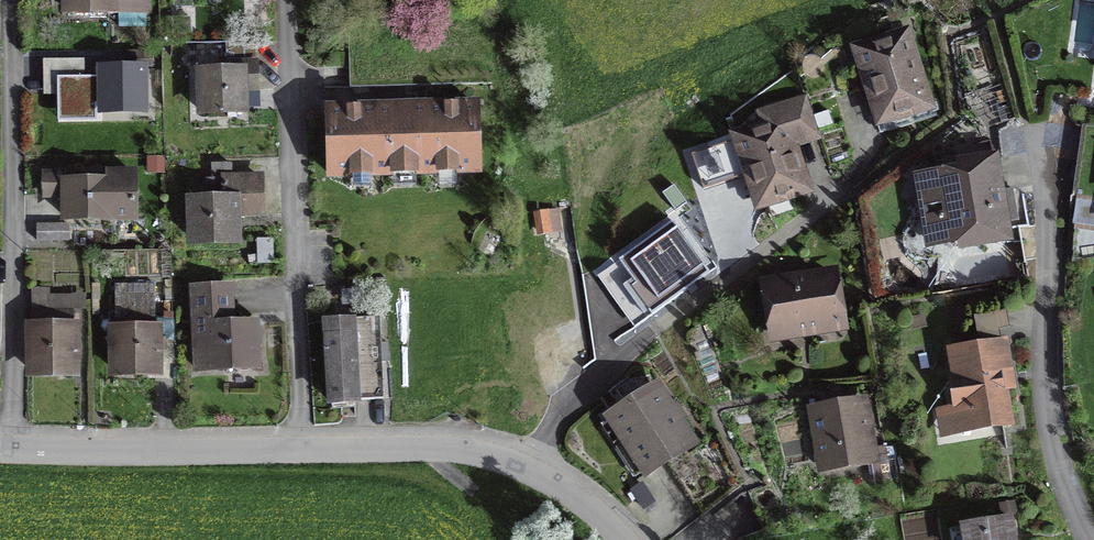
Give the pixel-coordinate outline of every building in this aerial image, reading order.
[(68,9),(112,8),(112,0),(68,0),(68,9)] [(903,36),(861,50),(887,131),(929,118),(903,36)] [(200,72),(202,112),(243,111),(243,90),(257,90),(254,44),(227,45),(227,71),(200,72)] [(152,52),(125,53),(125,67),(152,66),(152,52)] [(144,111),(143,69),(101,70),(101,77),(57,77),(57,106),(102,105),(102,111),(144,111)] [(803,188),(787,141),(816,131),(805,98),(759,113),(764,128),(739,137),(761,202),(803,188)] [(476,105),(328,110),(330,175),(478,170),(476,105)] [(1083,128),(1073,197),(1093,200),(1093,130),(1083,128)] [(929,244),(1007,231),(1005,217),(1017,215),(1012,189),(1000,191),(995,157),(960,163),(961,170),(918,177),(929,244)] [(44,175),(44,195),(60,195),(60,187),(66,187),(66,218),(135,217),(135,174),(89,176),(89,183),(74,183),(74,175),(44,175)] [(190,203),(192,239),(236,237),(235,214),(262,213),(260,177),(222,179),(223,202),(190,203)] [(675,211),(687,203),(674,185),(662,193),(675,211)] [(705,266),(672,222),(604,271),(641,323),(688,289),(682,281),(705,266)] [(68,224),(37,224),(37,241),(69,240),(68,224)] [(768,286),(777,335),(839,324),(831,275),(808,279),(800,274),(795,281),(768,286)] [(196,369),(255,366),(253,324),(229,325),(227,286),(194,287),(197,343),(195,343),(196,369)] [(116,287),(115,371),(155,371),(153,287),(116,287)] [(350,289),(351,308),(365,308),(364,288),(350,289)] [(32,315),(32,372),(73,371),(73,314),(32,315)] [(378,319),(327,321),(331,402),(382,398),(378,319)] [(1008,372),(1003,342),(952,350),(957,379),(949,380),(958,432),(1009,423),(1001,373),(1008,372)] [(610,417),(647,473),(693,443),(678,421),(685,417),(677,404),(670,409),(656,387),(610,417)] [(814,412),(823,466),(872,458),(863,404),(814,412)] [(964,526),(966,539),(1012,539),(1009,518),(964,526)]
